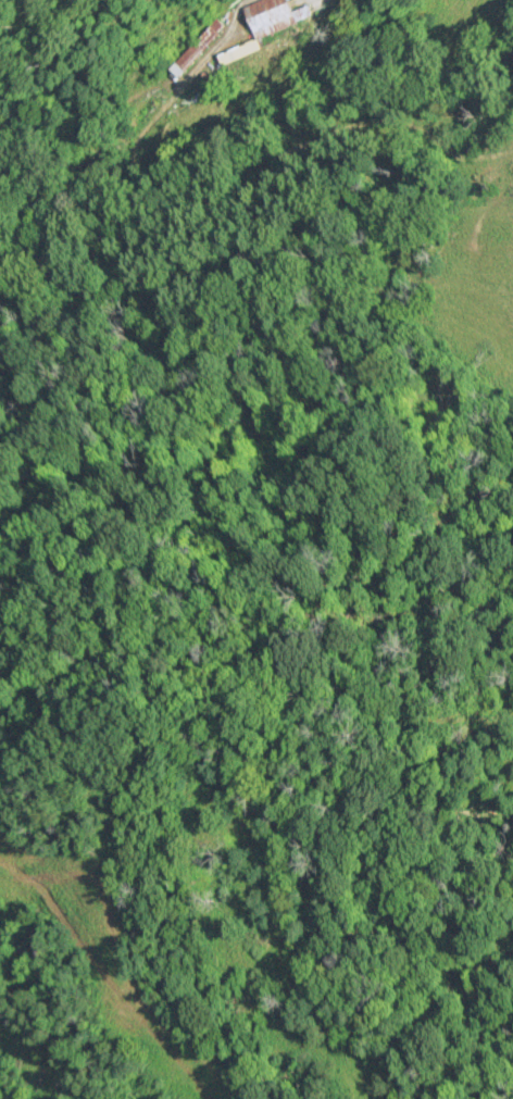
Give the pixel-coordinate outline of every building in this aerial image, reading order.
[(218,54),(222,65),(262,51),(258,40),(298,25),(289,0),(263,0),(245,7),(257,40),(218,54)] [(226,28),(218,19),(170,68),(178,76),(226,28)]
